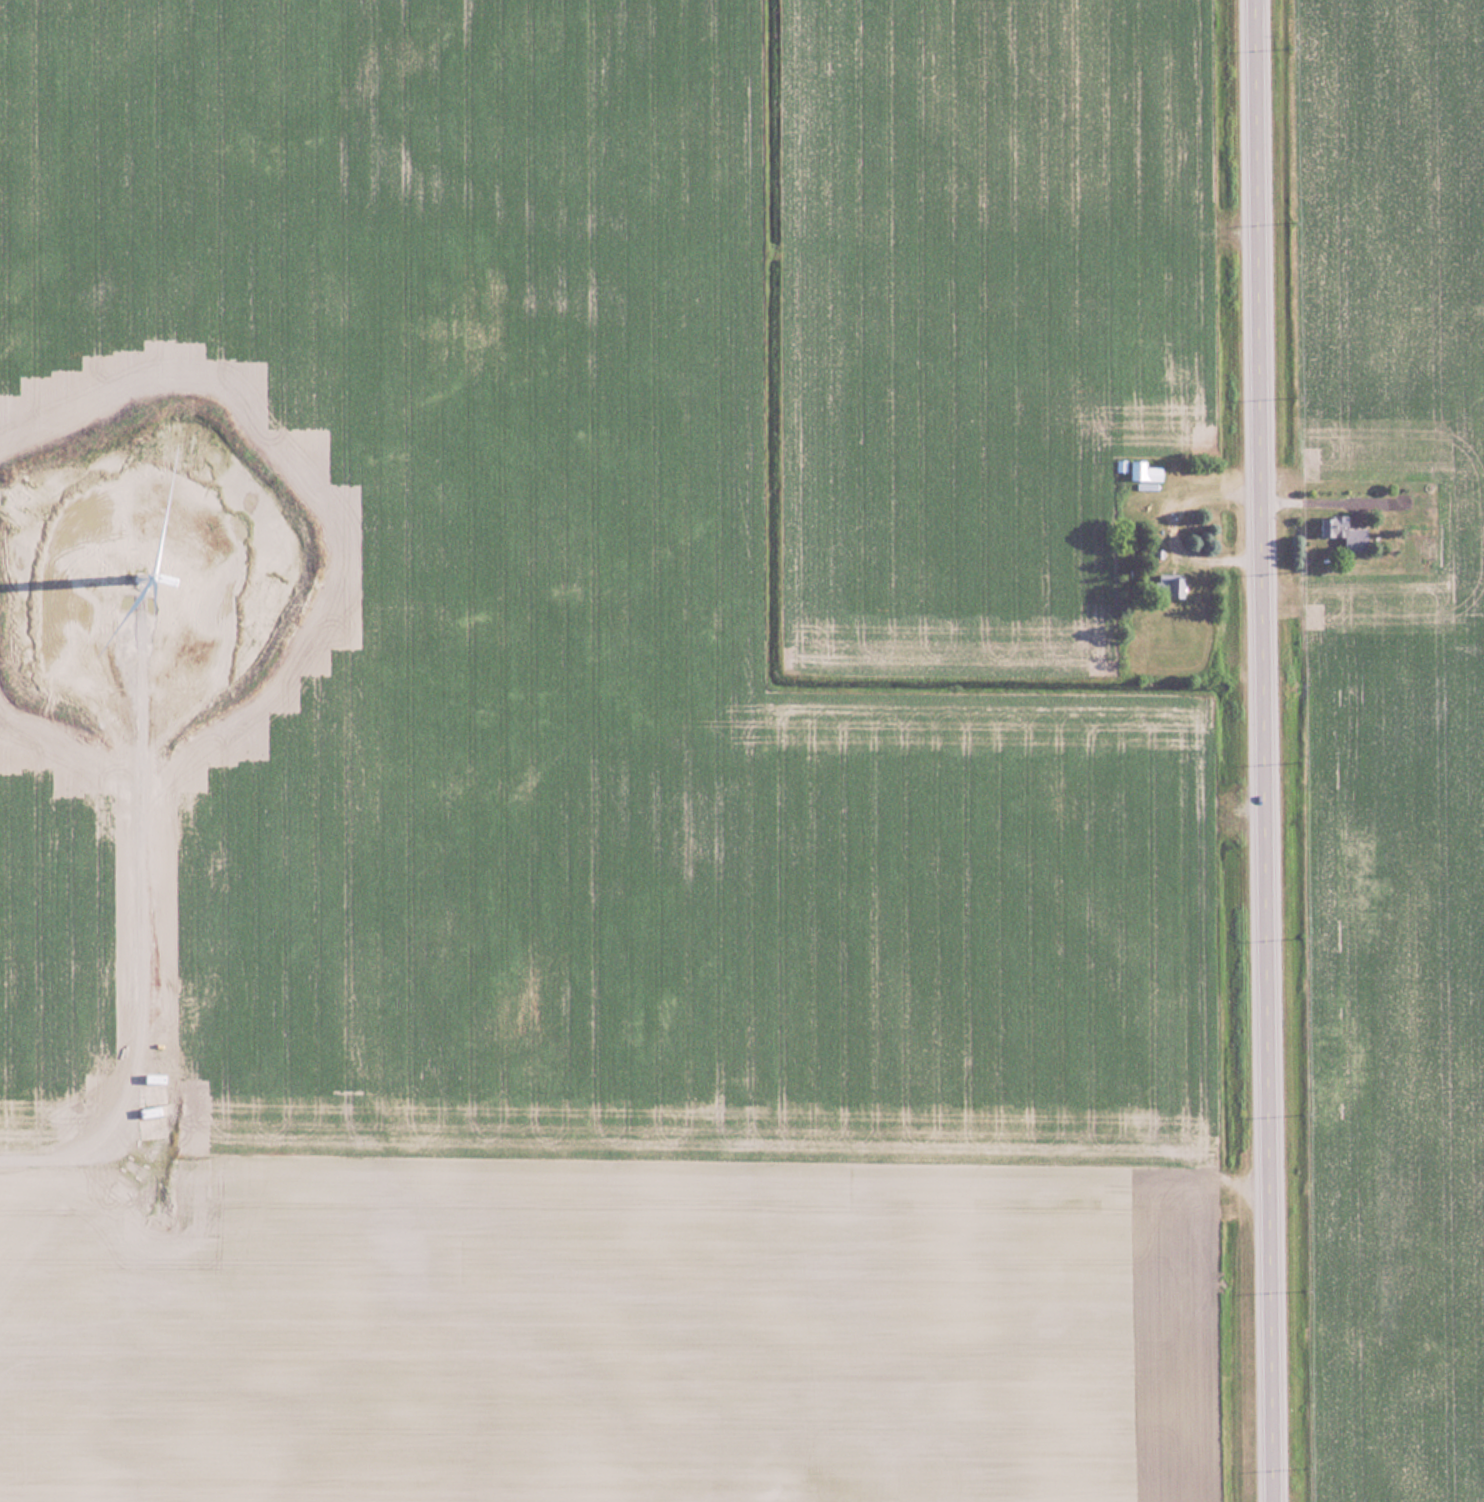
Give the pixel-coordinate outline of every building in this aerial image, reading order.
[(1149,461),(1131,461),(1131,481),(1164,481),(1164,466),(1149,466),(1149,461)] [(1354,529),(1354,518),(1322,518),(1322,537),(1350,538),(1349,549),(1371,550),(1372,530),(1354,529)] [(1161,586),(1169,586),(1169,576),(1161,575),(1161,586)] [(1172,576),(1172,598),(1187,598),(1187,576),(1172,576)]
